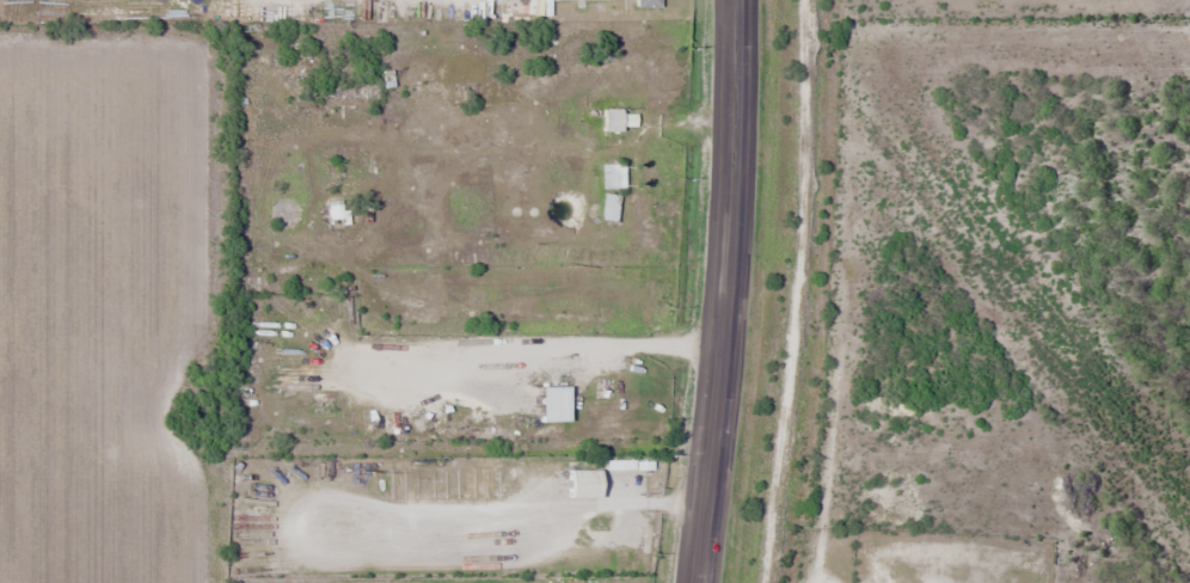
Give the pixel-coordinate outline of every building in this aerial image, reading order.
[(601,129),(633,129),(633,110),(601,110),(601,129)] [(600,164),(600,189),(621,189),(621,164),(600,164)] [(615,222),(615,194),(599,194),(599,222),(615,222)] [(341,218),(340,204),(328,205),(329,219),(341,218)] [(538,422),(566,422),(566,386),(538,386),(538,422)] [(597,470),(566,470),(566,498),(597,498),(597,470)]
